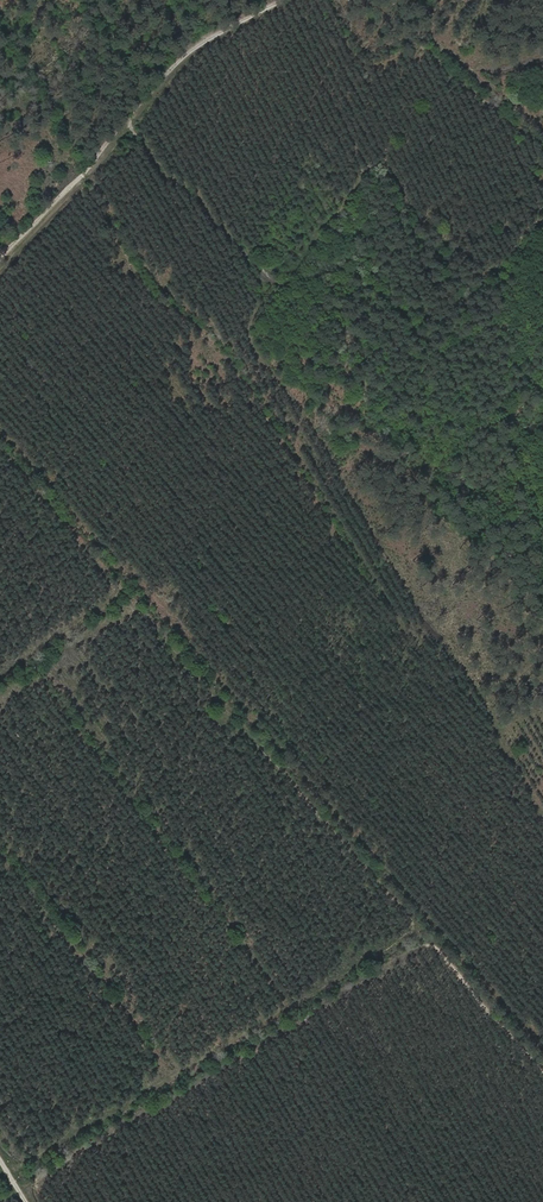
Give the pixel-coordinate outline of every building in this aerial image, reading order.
[(276,252),(267,246),(261,255),(270,261),(276,252)]
